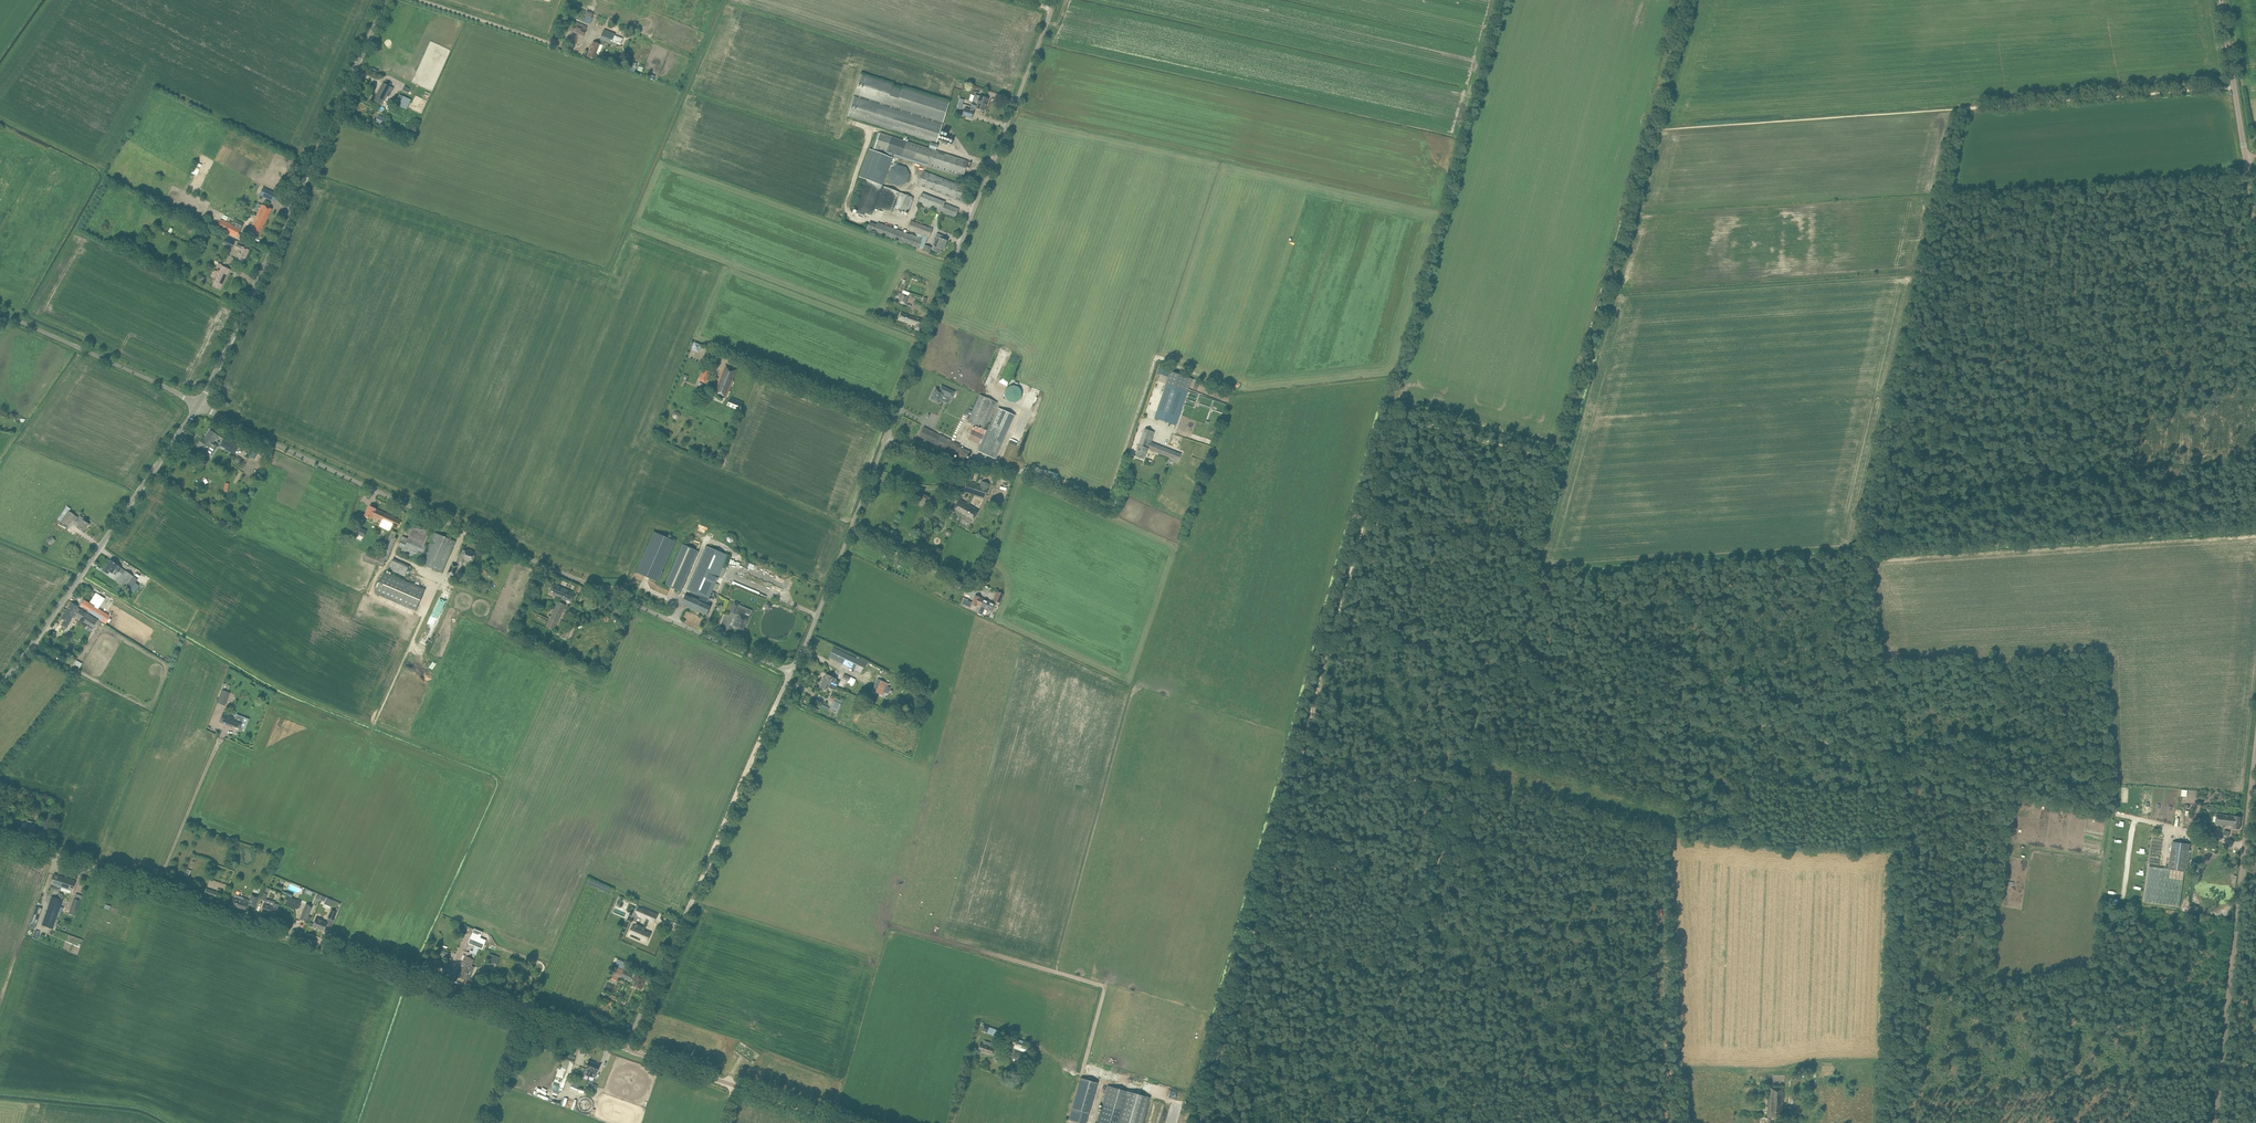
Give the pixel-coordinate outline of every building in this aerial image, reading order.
[(586,16),(584,22),(589,24),(592,18),(591,18),(592,15),(586,12),(585,15),(586,16)] [(572,28),(571,31),(583,36),(586,30),(585,30),(587,27),(586,27),(578,23),(575,22),(573,25),(572,28)] [(603,30),(600,38),(605,40),(611,43),(612,42),(612,41),(620,45),(622,39),(614,36),(615,34),(603,30)] [(589,52),(587,57),(591,58),(591,59),(592,59),(592,60),(597,61),(597,60),(599,56),(598,56),(597,53),(596,53),(599,46),(599,44),(597,43),(593,42),(589,52)] [(902,89),(892,86),(893,84),(862,74),(855,95),(856,95),(856,97),(855,96),(848,117),(931,143),(936,145),(943,124),(941,124),(942,122),(943,123),(950,102),(903,87),(902,89)] [(383,83),(374,101),(381,105),(386,95),(389,96),(393,88),(389,86),(391,84),(385,81),(384,84),(383,83)] [(405,109),(410,99),(399,94),(394,105),(405,109)] [(971,107),(974,108),(975,108),(984,111),(988,99),(979,96),(975,95),(974,99),(978,101),(977,104),(972,102),(971,107)] [(973,111),(974,108),(971,107),(970,110),(965,108),(962,115),(971,118),(974,111),(973,111)] [(388,119),(379,115),(376,120),(385,125),(388,119)] [(931,149),(877,132),(872,148),(891,154),(890,157),(893,158),(893,155),(926,166),(931,149)] [(859,176),(865,179),(882,185),(893,158),(890,157),(869,149),(859,176)] [(931,149),(926,166),(963,178),(968,161),(931,149)] [(888,176),(892,184),(900,186),(908,182),(910,174),(906,167),(898,164),(891,168),(888,176)] [(923,171),(918,184),(962,201),(967,188),(923,171)] [(881,189),(882,185),(865,179),(853,208),(871,215),(881,189)] [(896,191),(882,185),(881,189),(882,190),(875,207),(888,212),(896,191)] [(263,188),(260,195),(274,202),(277,195),(263,188)] [(923,190),(918,203),(956,217),(959,209),(944,203),(946,199),(923,190)] [(265,223),(271,209),(262,205),(255,219),(265,223)] [(240,229),(235,226),(221,219),(217,228),(237,237),(240,229)] [(259,236),(265,223),(255,219),(252,225),(254,226),(251,232),(259,236)] [(235,226),(240,229),(243,223),(238,220),(236,220),(235,223),(236,224),(235,226)] [(866,230),(873,233),(918,249),(919,246),(922,247),(924,243),(921,242),(923,235),(929,238),(932,229),(911,221),(907,229),(917,233),(916,236),(877,222),(876,224),(870,221),(866,230)] [(943,250),(947,241),(944,240),(945,237),(937,233),(934,240),(935,240),(933,245),(934,246),(933,251),(939,253),(941,249),(943,250)] [(243,262),(249,250),(241,246),(237,244),(235,248),(239,250),(235,258),(243,262)] [(922,251),(929,253),(931,247),(925,245),(922,251)] [(220,290),(230,270),(222,266),(212,286),(220,290)] [(896,301),(905,304),(908,296),(901,293),(900,296),(898,296),(896,301)] [(899,319),(916,325),(915,329),(920,331),(924,320),(915,316),(914,317),(911,316),(911,317),(908,316),(908,314),(901,312),(899,319)] [(701,345),(694,342),(691,349),(698,352),(701,345)] [(737,369),(726,364),(714,392),(726,397),(733,381),(732,380),(737,369)] [(711,369),(705,366),(699,379),(706,383),(706,382),(707,383),(710,377),(708,376),(711,369)] [(1192,378),(1171,371),(1155,418),(1175,425),(1192,378)] [(1003,388),(1006,403),(1021,399),(1017,385),(1003,388)] [(931,399),(939,404),(943,396),(951,400),(952,398),(955,393),(942,386),(940,390),(936,389),(933,394),(932,394),(930,398),(931,399)] [(712,396),(704,393),(701,399),(709,403),(712,396)] [(970,416),(968,422),(988,431),(978,452),(994,459),(1014,415),(999,408),(991,424),(988,423),(997,402),(980,394),(972,411),(968,409),(966,414),(970,416)] [(743,402),(729,397),(726,405),(740,411),(743,402)] [(960,445),(924,427),(919,436),(965,459),(969,450),(960,445)] [(1145,429),(1136,456),(1144,459),(1146,452),(1147,452),(1148,449),(1178,461),(1180,455),(1150,442),(1154,432),(1145,429)] [(204,439),(203,441),(202,441),(201,441),(200,441),(200,442),(199,443),(199,449),(203,449),(206,452),(218,436),(210,430),(204,439)] [(238,446),(224,438),(220,447),(235,454),(238,446)] [(964,491),(973,494),(973,493),(976,484),(977,483),(967,480),(967,481),(966,483),(964,490),(964,491)] [(980,486),(976,484),(973,493),(985,497),(989,484),(982,482),(980,486)] [(920,493),(917,501),(928,505),(931,498),(920,493)] [(961,516),(969,505),(959,499),(952,510),(961,516)] [(961,516),(972,522),(973,518),(978,510),(969,505),(961,516)] [(62,526),(64,523),(68,526),(72,520),(79,524),(77,527),(83,532),(88,524),(86,522),(87,520),(79,515),(78,517),(69,511),(71,509),(66,506),(57,519),(58,519),(56,522),(62,526)] [(367,511),(365,516),(371,519),(372,517),(382,521),(392,526),(397,528),(399,526),(401,521),(376,509),(370,506),(367,511)] [(422,559),(423,559),(421,564),(442,573),(455,541),(435,532),(424,557),(422,556),(427,546),(424,545),(431,531),(410,522),(406,529),(411,531),(408,538),(403,536),(398,547),(402,549),(400,553),(421,561),(422,559)] [(360,527),(357,533),(364,536),(367,530),(360,527)] [(364,559),(383,567),(386,559),(387,560),(395,539),(397,540),(398,536),(396,535),(396,532),(391,530),(381,556),(367,551),(364,559)] [(636,572),(658,582),(676,541),(654,532),(636,572)] [(698,551),(683,544),(665,585),(680,592),(698,551)] [(683,598),(681,603),(707,614),(709,609),(711,605),(706,603),(704,602),(706,597),(708,598),(727,555),(706,546),(687,589),(701,595),(699,600),(685,594),(683,598)] [(467,551),(463,550),(458,563),(461,564),(463,560),(472,563),(476,553),(467,550),(467,551)] [(388,569),(405,576),(410,566),(393,559),(388,569)] [(117,565),(115,564),(110,560),(108,564),(107,563),(102,570),(108,573),(109,571),(112,573),(114,569),(118,571),(121,568),(117,565)] [(447,573),(453,576),(457,565),(452,563),(447,573)] [(132,576),(125,571),(117,583),(124,588),(132,576)] [(375,593),(416,611),(425,589),(384,571),(375,593)] [(565,601),(566,598),(572,601),(575,594),(553,584),(550,592),(553,593),(552,595),(565,601)] [(993,600),(999,603),(1003,594),(997,592),(993,600)] [(101,596),(98,594),(92,603),(95,605),(101,596)] [(971,605),(976,607),(977,604),(980,606),(984,599),(975,595),(972,602),(968,601),(968,600),(964,598),(961,604),(970,608),(971,605)] [(106,624),(111,615),(84,599),(81,605),(88,609),(87,610),(101,618),(99,620),(106,624)] [(994,603),(984,599),(980,606),(991,610),(994,603)] [(554,630),(566,605),(558,601),(546,626),(554,630)] [(77,607),(78,606),(71,602),(66,610),(76,616),(80,609),(77,607)] [(744,615),(746,611),(738,607),(739,604),(735,602),(730,612),(735,614),(736,612),(739,613),(734,626),(743,630),(745,625),(746,626),(749,617),(744,615)] [(93,629),(92,629),(97,620),(80,609),(76,616),(66,610),(64,614),(63,614),(61,618),(65,621),(64,622),(69,624),(73,617),(74,618),(75,616),(90,625),(89,627),(86,625),(84,629),(87,630),(85,634),(89,636),(93,629)] [(833,647),(829,657),(854,669),(858,659),(833,647)] [(822,681),(837,687),(840,681),(836,680),(837,679),(826,674),(822,681)] [(872,690),(880,694),(882,689),(885,690),(887,686),(884,684),(885,682),(877,679),(872,690)] [(837,687),(822,681),(819,687),(823,689),(822,689),(823,690),(824,689),(827,691),(828,688),(832,689),(835,690),(837,687)] [(222,689),(217,702),(225,705),(230,692),(222,689)] [(836,698),(831,708),(831,709),(831,710),(834,712),(834,710),(837,711),(842,701),(836,698)] [(222,717),(220,722),(230,726),(240,729),(241,726),(245,717),(237,714),(235,719),(223,714),(222,717)] [(55,815),(46,812),(39,831),(48,834),(55,815)] [(2233,828),(2239,829),(2241,817),(2236,816),(2235,816),(2217,814),(2215,824),(2233,826),(2233,828)] [(26,824),(22,823),(21,827),(24,828),(23,831),(33,834),(35,829),(37,830),(39,824),(28,820),(26,824)] [(2173,841),(2168,869),(2149,866),(2144,901),(2179,907),(2184,872),(2186,872),(2190,844),(2173,841)] [(51,883),(61,887),(64,878),(54,874),(51,883)] [(64,878),(61,887),(71,890),(74,881),(64,878)] [(264,901),(269,889),(265,888),(260,899),(264,901)] [(59,892),(54,890),(42,925),(53,929),(63,900),(62,900),(63,896),(62,894),(59,893),(59,892)] [(206,895),(214,898),(216,893),(208,890),(206,895)] [(249,901),(243,898),(242,901),(233,898),(230,905),(244,910),(247,903),(248,904),(255,907),(259,897),(252,894),(249,901)] [(300,902),(286,896),(284,903),(297,909),(300,902)] [(68,914),(74,916),(80,901),(74,898),(68,914)] [(327,898),(324,904),(331,907),(333,901),(327,898)] [(273,906),(263,903),(260,912),(270,915),(271,912),(276,913),(279,905),(274,903),(273,906)] [(312,907),(306,904),(299,919),(306,922),(312,907)] [(36,906),(30,922),(36,924),(42,908),(36,906)] [(640,940),(641,939),(646,941),(650,933),(644,930),(649,920),(653,922),(657,915),(644,909),(636,906),(633,913),(646,919),(643,927),(636,924),(635,926),(633,925),(629,934),(631,935),(630,936),(640,940)] [(313,927),(323,931),(326,923),(322,922),(323,920),(316,917),(313,927)] [(474,929),(468,943),(474,946),(479,947),(482,949),(486,941),(480,938),(482,933),(483,932),(474,929)] [(449,953),(438,948),(436,953),(447,957),(449,953)] [(471,966),(476,955),(472,953),(467,951),(462,963),(471,966)] [(490,956),(488,960),(497,964),(499,957),(489,953),(488,956),(490,956)] [(448,962),(432,956),(430,961),(445,968),(448,962)] [(615,965),(624,969),(625,969),(627,963),(618,959),(615,965)] [(457,976),(466,980),(466,979),(469,980),(471,974),(474,967),(471,966),(462,963),(459,971),(457,976)] [(615,966),(611,975),(612,976),(618,978),(620,979),(621,976),(630,980),(631,979),(633,974),(623,969),(623,970),(621,969),(615,966)] [(633,973),(633,974),(631,979),(632,980),(636,982),(634,986),(641,989),(646,979),(633,973)] [(984,1025),(982,1031),(992,1035),(995,1029),(984,1025)] [(980,1044),(978,1050),(992,1054),(994,1049),(995,1044),(989,1042),(984,1041),(983,1045),(980,1044)] [(1014,1048),(1028,1053),(1029,1053),(1030,1053),(1031,1049),(1016,1043),(1014,1048)] [(1012,1058),(1024,1063),(1025,1062),(1026,1063),(1028,1057),(1027,1056),(1027,1055),(1015,1051),(1012,1058)] [(573,1064),(576,1057),(564,1053),(562,1060),(573,1064)] [(584,1074),(589,1076),(594,1063),(588,1060),(585,1069),(586,1069),(584,1074)] [(559,1069),(553,1084),(563,1088),(569,1072),(570,1073),(573,1065),(564,1062),(561,1070),(559,1069)] [(600,1065),(594,1063),(589,1076),(594,1078),(596,1073),(597,1073),(600,1065)] [(1079,1122),(1086,1122),(1098,1082),(1080,1077),(1069,1120),(1079,1122)] [(1149,1096),(1107,1085),(1096,1122),(1141,1122),(1149,1096)] [(1770,1087),(1767,1122),(1773,1122),(1774,1119),(1782,1120),(1784,1088),(1770,1087)] [(535,1088),(533,1096),(548,1100),(550,1092),(535,1088)]
